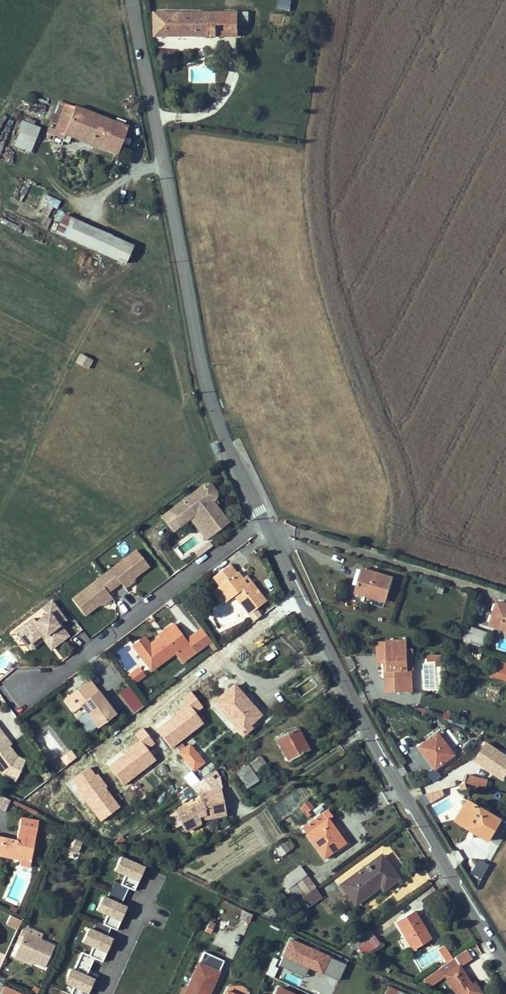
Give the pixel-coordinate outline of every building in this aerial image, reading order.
[(276,10),(290,11),(291,0),(288,0),(277,0),(276,10)] [(236,12),(154,13),(154,36),(236,36),(236,12)] [(270,13),(269,20),(284,23),(286,16),(270,13)] [(174,47),(175,39),(158,38),(157,46),(174,47)] [(180,46),(211,45),(210,38),(180,38),(180,46)] [(205,50),(197,50),(197,60),(205,60),(205,50)] [(58,125),(66,103),(60,101),(51,123),(58,125)] [(90,143),(99,116),(66,103),(58,125),(56,131),(49,128),(48,133),(63,139),(62,140),(68,143),(71,136),(90,143)] [(127,127),(99,116),(90,143),(117,153),(127,127)] [(40,128),(21,121),(17,132),(20,133),(15,146),(31,152),(40,128)] [(51,215),(59,200),(45,194),(38,209),(51,215)] [(64,215),(56,233),(102,253),(110,235),(64,215)] [(124,263),(132,245),(110,235),(102,253),(124,263)] [(87,369),(92,359),(81,354),(76,363),(87,369)] [(173,510),(183,524),(193,516),(199,513),(214,533),(230,521),(215,500),(219,497),(219,492),(214,484),(210,482),(173,510)] [(199,513),(193,516),(208,537),(214,533),(199,513)] [(139,549),(75,598),(88,615),(104,602),(114,594),(111,591),(123,581),(126,585),(151,565),(139,549)] [(229,566),(213,578),(217,584),(233,571),(229,566)] [(362,570),(359,579),(359,583),(355,593),(384,602),(392,578),(362,570)] [(237,573),(235,574),(233,571),(217,584),(220,587),(219,588),(226,598),(231,594),(233,597),(240,606),(258,593),(250,583),(247,586),(242,580),(237,573)] [(136,577),(126,585),(128,587),(136,581),(136,577)] [(250,583),(245,577),(242,580),(247,586),(250,583)] [(226,598),(219,588),(215,590),(225,604),(233,597),(231,594),(226,598)] [(248,616),(265,603),(258,593),(240,606),(248,616)] [(114,594),(104,602),(107,603),(116,597),(114,594)] [(36,619),(20,631),(29,642),(35,637),(41,638),(45,634),(48,635),(57,647),(71,636),(63,625),(68,620),(54,601),(44,609),(49,615),(39,623),(36,619)] [(500,629),(505,609),(505,605),(497,602),(490,626),(500,629)] [(161,639),(174,629),(171,625),(158,635),(159,637),(161,639)] [(464,639),(485,645),(489,633),(468,626),(464,639)] [(176,657),(204,634),(200,628),(183,641),(174,629),(161,639),(159,637),(150,644),(147,647),(141,640),(132,647),(150,671),(159,664),(173,653),(176,657)] [(35,637),(29,642),(34,649),(46,639),(54,649),(57,647),(48,635),(45,634),(41,638),(35,637)] [(209,642),(204,634),(176,657),(181,663),(209,642)] [(145,638),(141,640),(147,647),(150,644),(145,638)] [(484,648),(485,645),(464,639),(463,642),(484,648)] [(405,670),(406,671),(406,649),(405,640),(376,641),(377,663),(384,662),(385,693),(412,692),(411,677),(406,677),(405,670)] [(427,655),(427,664),(441,666),(441,656),(427,655)] [(505,682),(505,663),(494,659),(489,676),(505,682)] [(129,677),(135,684),(144,677),(139,670),(129,677)] [(311,677),(296,686),(302,694),(316,685),(311,677)] [(89,680),(65,699),(74,710),(81,705),(86,712),(97,727),(115,713),(89,680)] [(215,702),(222,711),(243,696),(234,685),(215,702)] [(127,687),(117,694),(133,714),(143,707),(127,687)] [(154,728),(169,749),(203,726),(194,713),(202,708),(190,691),(181,697),(187,706),(154,728)] [(260,715),(243,696),(222,711),(243,734),(252,727),(249,725),(260,715)] [(86,712),(77,719),(89,734),(97,727),(86,712)] [(297,727),(276,738),(288,761),(309,750),(297,727)] [(107,767),(124,787),(155,760),(146,750),(154,743),(141,728),(133,735),(138,741),(107,767)] [(18,759),(10,748),(3,739),(5,738),(0,731),(0,772),(18,759)] [(439,733),(427,743),(425,743),(429,749),(426,751),(431,759),(429,759),(436,769),(455,755),(451,750),(439,733)] [(5,738),(3,739),(10,748),(12,746),(5,738)] [(429,749),(425,743),(420,747),(424,752),(426,751),(429,749)] [(477,761),(503,778),(505,772),(505,755),(488,743),(477,761)] [(190,745),(180,753),(194,770),(203,762),(190,745)] [(71,752),(64,757),(68,763),(76,758),(71,752)] [(253,773),(263,767),(258,759),(237,772),(247,788),(258,781),(253,773)] [(92,767),(69,781),(96,824),(119,809),(92,767)] [(47,769),(39,775),(44,781),(52,775),(47,769)] [(226,813),(216,769),(194,785),(199,793),(202,802),(197,802),(189,807),(187,803),(177,809),(178,811),(169,816),(174,828),(181,825),(183,830),(188,830),(201,824),(199,820),(203,817),(226,813)] [(468,772),(465,784),(486,790),(488,781),(471,776),(472,774),(468,772)] [(293,789),(296,802),(305,799),(302,787),(293,789)] [(7,798),(1,811),(6,813),(11,800),(7,798)] [(307,800),(301,805),(307,812),(313,808),(307,800)] [(473,828),(461,820),(471,804),(468,802),(456,822),(474,833),(477,828),(474,826),(473,828)] [(477,828),(474,833),(489,841),(501,822),(471,804),(461,820),(473,828),(474,826),(477,828)] [(327,811),(302,828),(324,858),(344,843),(328,820),(331,817),(327,811)] [(16,838),(0,836),(0,858),(4,858),(4,857),(9,857),(8,859),(19,860),(19,858),(31,860),(37,821),(20,818),(16,838)] [(283,843),(276,848),(281,855),(288,850),(283,843)] [(458,849),(450,853),(456,864),(464,860),(458,849)] [(70,993),(87,993),(93,980),(85,977),(93,959),(101,962),(112,939),(107,936),(110,928),(115,930),(126,906),(121,904),(128,888),(133,890),(143,868),(118,855),(112,870),(124,875),(120,884),(113,881),(106,896),(103,894),(96,911),(108,916),(104,925),(94,921),(91,929),(89,928),(82,943),(92,947),(88,956),(81,953),(74,970),(69,968),(60,990),(70,993)] [(387,875),(393,870),(381,855),(375,859),(387,875)] [(398,878),(393,870),(387,875),(375,859),(341,885),(355,904),(380,885),(384,889),(398,878)] [(471,874),(482,880),(490,865),(479,859),(471,874)] [(295,884),(305,896),(315,888),(306,876),(295,884)] [(315,888),(305,896),(301,898),(309,907),(322,898),(315,888)] [(309,907),(301,898),(292,905),(299,915),(309,907)] [(227,915),(229,906),(219,903),(217,913),(227,915)] [(247,921),(250,914),(241,911),(239,918),(247,921)] [(429,941),(427,938),(430,937),(415,911),(397,921),(414,950),(429,941)] [(16,930),(20,922),(9,917),(5,925),(16,930)] [(355,942),(359,947),(375,936),(371,930),(355,942)] [(21,961),(23,957),(32,961),(44,967),(54,946),(24,932),(12,957),(21,961)] [(364,955),(381,943),(375,936),(359,947),(364,955)] [(340,980),(346,966),(291,941),(280,967),(305,978),(309,969),(322,974),(323,972),(340,980)] [(438,948),(447,963),(454,959),(444,944),(438,948)] [(413,956),(419,969),(441,959),(435,946),(413,956)] [(423,979),(429,989),(444,979),(454,993),(483,993),(475,982),(472,984),(461,967),(473,960),(467,951),(454,959),(447,963),(423,979)] [(23,957),(21,961),(30,965),(32,961),(23,957)] [(218,972),(199,963),(185,993),(208,993),(218,972)] [(4,985),(0,993),(2,993),(23,993),(4,985)]
